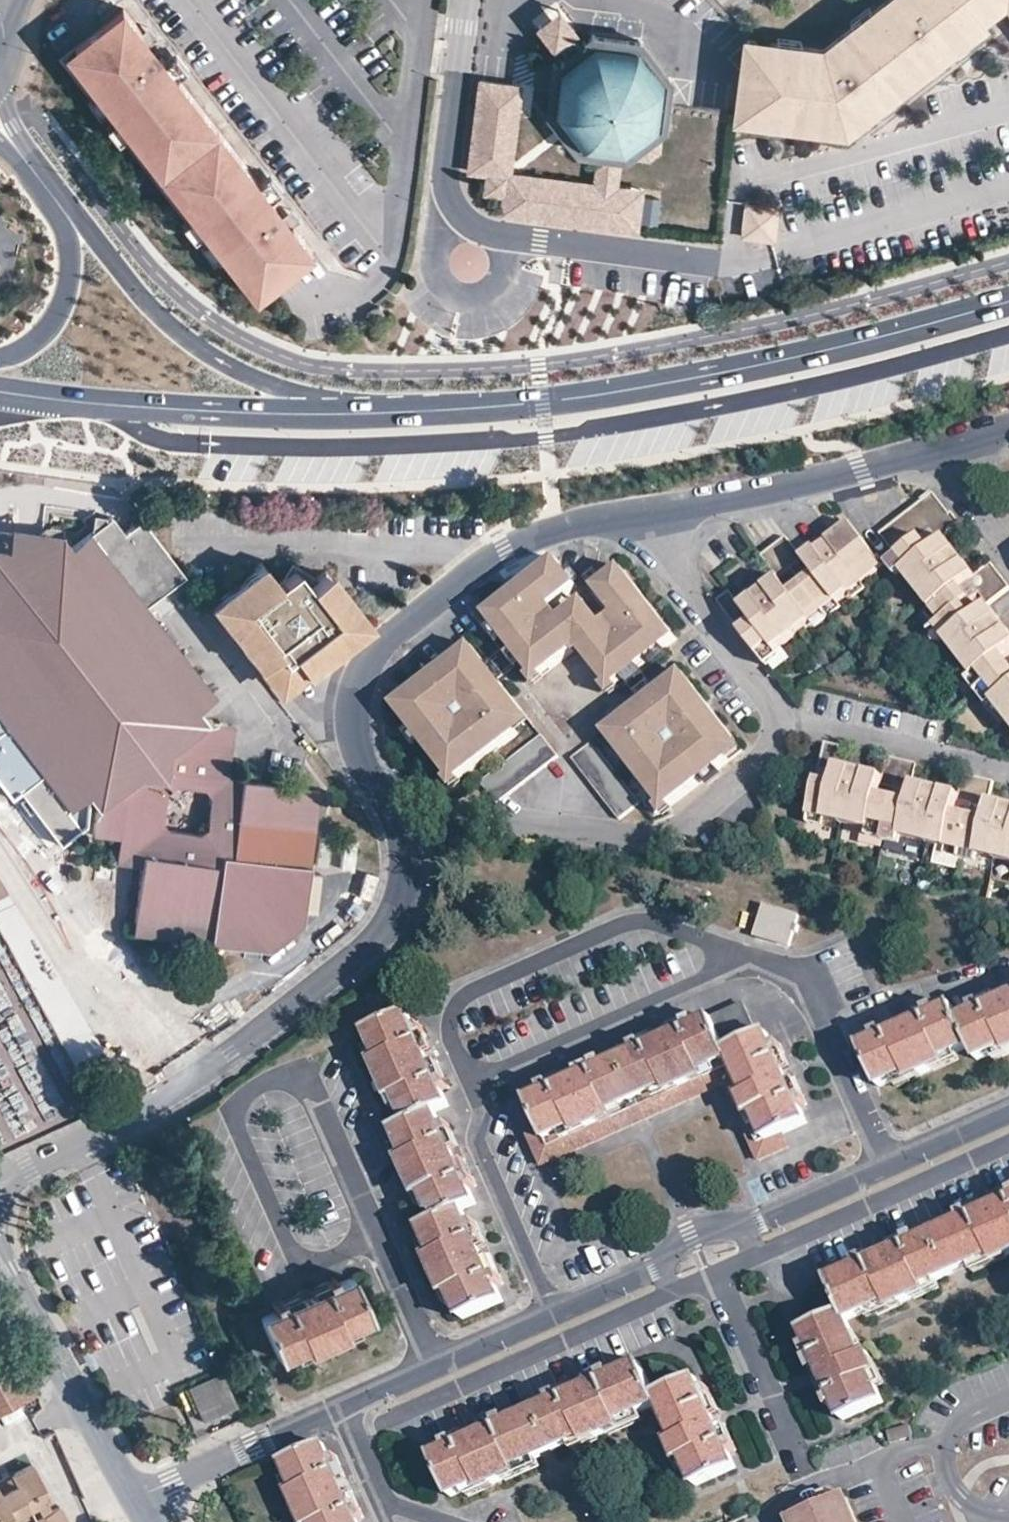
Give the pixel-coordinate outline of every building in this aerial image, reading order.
[(872,11),(876,16),(875,17),(860,29),(856,24),(824,48),(800,45),(799,51),(778,48),(779,42),(755,39),(753,54),(746,53),(740,96),(748,97),(745,113),(770,116),(784,117),(789,118),(791,108),(807,110),(805,120),(845,125),(852,120),(864,111),(867,108),(862,102),(869,97),(874,103),(878,100),(889,92),(904,80),(894,67),(904,59),(914,72),(927,63),(938,54),(941,51),(937,46),(944,40),(948,46),(951,43),(963,35),(979,22),(969,10),(975,5),(976,5),(972,0),(887,0),(872,11)] [(996,9),(1006,1),(1005,0),(990,0),(996,9)] [(258,180),(175,73),(164,58),(160,53),(157,55),(147,43),(139,32),(143,29),(124,4),(59,54),(91,96),(103,112),(109,119),(122,135),(185,217),(197,233),(203,241),(215,256),(219,262),(227,255),(237,267),(244,262),(247,266),(259,281),(263,286),(311,248),(292,223),(283,230),(275,220),(280,216),(270,203),(274,200),(270,195),(258,180)] [(985,18),(975,5),(969,10),(979,22),(985,18)] [(577,28),(561,6),(539,23),(556,45),(560,41),(558,39),(571,29),(573,31),(577,28)] [(876,16),(872,11),(869,6),(852,19),(856,24),(860,29),(875,17),(876,16)] [(158,34),(150,24),(143,29),(139,32),(147,43),(158,34)] [(643,42),(644,39),(640,37),(639,39),(597,34),(596,31),(591,32),(592,35),(583,43),(573,31),(571,29),(558,39),(560,41),(570,53),(559,61),(556,59),(554,64),(557,65),(551,107),(548,108),(550,112),(553,112),(578,144),(576,147),(580,149),(582,147),(600,149),(597,167),(619,169),(622,152),(624,152),(625,156),(630,154),(629,151),(633,148),(637,153),(650,154),(660,146),(661,134),(657,129),(662,126),(665,128),(667,123),(664,121),(670,80),(673,79),(672,74),(668,75),(643,42)] [(969,42),(963,35),(951,43),(958,51),(969,42)] [(801,39),(780,36),(779,42),(778,48),(799,51),(800,45),(801,39)] [(753,54),(755,39),(748,38),(746,53),(753,54)] [(948,46),(944,40),(937,46),(941,51),(948,46)] [(175,73),(189,62),(178,47),(164,58),(175,73)] [(944,62),(938,54),(927,63),(933,70),(944,62)] [(513,111),(516,82),(482,78),(470,169),(490,172),(488,191),(507,193),(505,212),(638,228),(642,194),(582,186),(580,196),(571,194),(572,192),(512,184),(513,179),(507,172),(500,171),(506,110),(513,111)] [(512,170),(523,83),(516,82),(513,111),(506,110),(500,171),(507,172),(513,179),(512,184),(572,192),(571,194),(580,196),(582,186),(642,194),(643,187),(617,183),(619,169),(597,167),(596,181),(512,170)] [(895,99),(889,92),(878,100),(884,108),(895,99)] [(103,112),(91,96),(87,99),(99,114),(103,112)] [(745,113),(748,97),(740,96),(738,112),(745,113)] [(874,103),(869,97),(862,102),(867,108),(874,103)] [(870,119),(864,111),(852,120),(859,128),(870,119)] [(784,117),(770,116),(768,126),(784,128),(784,117)] [(122,135),(109,119),(105,123),(118,138),(122,135)] [(270,195),(283,184),(272,170),(258,180),(270,195)] [(779,206),(747,202),(742,235),(775,239),(779,206)] [(292,223),(295,221),(287,210),(280,216),(275,220),(283,230),(292,223)] [(197,233),(185,217),(181,220),(193,236),(197,233)] [(215,256),(203,241),(199,244),(211,259),(215,256)] [(259,281),(247,266),(236,275),(247,290),(259,281)] [(386,312),(382,303),(369,310),(374,319),(386,312)] [(959,516),(949,503),(944,506),(927,487),(875,526),(893,548),(888,551),(900,565),(929,601),(938,613),(932,617),(943,630),(972,668),(982,681),(991,692),(1008,716),(1008,624),(1006,620),(980,640),(971,629),(997,609),(985,594),(1007,578),(989,555),(972,567),(962,553),(936,573),(927,562),(953,542),(943,528),(959,516)] [(846,517),(823,534),(843,558),(831,568),(812,542),(798,552),(783,532),(759,551),(776,571),(762,582),(781,607),(770,616),(751,590),(738,600),(727,586),(715,595),(760,653),(772,644),(811,613),(835,594),(860,575),(871,566),(879,560),(846,517)] [(133,831),(145,846),(139,850),(137,865),(130,930),(207,938),(215,951),(292,957),(304,872),(313,785),(226,774),(229,724),(191,718),(191,704),(169,676),(172,653),(183,645),(148,609),(183,585),(141,526),(128,537),(111,519),(94,534),(79,548),(68,554),(63,536),(15,534),(13,556),(0,553),(0,792),(10,805),(23,796),(62,848),(88,828),(115,835),(126,836),(133,831)] [(823,534),(812,542),(831,568),(843,558),(823,534)] [(962,553),(953,542),(927,562),(936,573),(962,553)] [(900,565),(888,551),(883,556),(894,570),(900,565)] [(486,614),(496,626),(516,652),(527,668),(531,673),(533,674),(545,675),(576,653),(555,624),(546,630),(537,619),(554,606),(578,588),(556,559),(486,614)] [(215,596),(207,602),(233,636),(237,634),(268,675),(270,674),(277,683),(288,676),(290,677),(329,647),(333,651),(368,623),(360,613),(357,616),(349,605),(351,602),(342,589),(339,592),(329,578),(332,576),(327,570),(318,578),(320,580),(311,588),(296,571),(276,585),(267,574),(270,571),(262,560),(252,568),(254,571),(242,580),(240,578),(227,587),(229,590),(217,598),(215,596)] [(295,560),(276,585),(296,571),(311,588),(320,580),(318,578),(295,560)] [(875,572),(871,566),(860,575),(864,581),(875,572)] [(596,589),(617,614),(628,629),(615,640),(610,633),(583,652),(607,684),(619,684),(627,678),(641,667),(665,648),(678,638),(624,568),(596,589)] [(762,582),(751,590),(770,616),(781,607),(762,582)] [(839,600),(835,594),(811,613),(815,619),(839,600)] [(585,601),(563,617),(580,640),(603,624),(585,601)] [(938,613),(929,601),(922,606),(932,617),(938,613)] [(563,617),(554,606),(537,619),(546,630),(555,624),(563,617)] [(1006,620),(997,609),(971,629),(980,640),(1006,620)] [(617,614),(603,624),(610,633),(615,640),(628,629),(617,614)] [(943,630),(932,617),(925,622),(936,636),(943,630)] [(516,652),(496,626),(488,633),(508,658),(516,652)] [(777,649),(772,644),(760,653),(765,659),(777,649)] [(523,709),(504,685),(492,669),(473,645),(407,696),(418,710),(404,721),(412,731),(413,732),(425,746),(451,779),(463,777),(518,733),(509,721),(523,709)] [(527,668),(516,652),(508,658),(492,669),(504,685),(527,668)] [(659,690),(648,675),(641,667),(627,678),(645,702),(659,690)] [(982,681),(972,668),(965,673),(975,686),(982,681)] [(645,702),(618,721),(629,736),(616,747),(660,805),(672,805),(705,781),(719,770),(731,761),(720,747),(734,736),(685,670),(659,690),(645,702)] [(545,675),(533,674),(530,677),(537,687),(548,680),(545,675)] [(991,692),(982,681),(975,686),(984,696),(991,692)] [(619,684),(607,684),(604,687),(611,697),(622,688),(619,684)] [(418,710),(407,696),(394,707),(404,721),(418,710)] [(532,721),(523,709),(509,721),(518,733),(532,721)] [(629,736),(618,721),(604,732),(616,747),(629,736)] [(425,746),(413,732),(404,738),(416,752),(425,746)] [(543,735),(483,782),(499,803),(559,756),(543,735)] [(744,750),(734,736),(720,747),(731,761),(744,750)] [(825,738),(818,762),(834,766),(832,777),(817,774),(808,809),(824,812),(870,822),(886,826),(899,829),(946,839),(961,843),(976,846),(1006,853),(1008,853),(1008,830),(996,828),(1004,797),(988,793),(992,776),(962,768),(958,787),(941,783),(935,816),(920,811),(927,779),(911,776),(915,758),(886,752),(881,770),(865,766),(858,799),(845,796),(853,763),(836,759),(840,742),(825,738)] [(594,741),(575,757),(620,816),(640,802),(594,741)] [(865,766),(853,763),(845,796),(858,799),(865,766)] [(719,770),(705,781),(710,787),(725,776),(719,770)] [(466,781),(463,777),(451,779),(447,782),(454,790),(466,781)] [(941,783),(927,779),(920,811),(935,816),(941,783)] [(1004,797),(996,828),(1008,830),(1008,798),(1004,797)] [(672,805),(660,805),(656,808),(663,817),(676,809),(672,805)] [(823,819),(824,812),(808,809),(806,816),(823,819)] [(884,835),(886,826),(870,822),(868,831),(884,835)] [(898,838),(899,829),(886,826),(884,835),(898,838)] [(126,836),(115,835),(112,862),(137,865),(139,850),(145,846),(133,831),(126,836)] [(959,852),(961,843),(946,839),(944,848),(959,852)] [(974,855),(976,846),(961,843),(959,852),(974,855)] [(764,905),(755,936),(789,947),(799,916),(764,905)] [(995,994),(997,1000),(1004,998),(1008,995),(1008,991),(1008,988),(995,994)] [(982,1007),(997,1000),(995,994),(980,1001),(982,1007)] [(1004,998),(997,1000),(982,1007),(973,1011),(958,1018),(971,1047),(977,1061),(1004,1049),(1006,1054),(1008,1052),(1008,995),(1004,998)] [(982,1007),(980,1001),(970,1005),(973,1011),(982,1007)] [(743,1004),(711,1018),(725,1050),(757,1036),(743,1004)] [(936,1011),(928,1014),(912,1021),(905,1025),(898,1028),(884,1034),(875,1038),(859,1045),(878,1088),(906,1075),(908,1080),(945,1064),(943,1060),(971,1047),(958,1018),(951,1004),(936,1011)] [(933,1005),(925,1009),(928,1014),(936,1011),(933,1005)] [(928,1014),(925,1009),(910,1016),(912,1021),(928,1014)] [(418,1038),(413,1028),(407,1014),(367,1032),(379,1060),(374,1062),(389,1098),(395,1096),(407,1123),(434,1112),(447,1106),(441,1091),(437,1082),(430,1066),(427,1059),(424,1053),(418,1038)] [(905,1025),(912,1021),(910,1016),(896,1022),(898,1028),(905,1025)] [(711,1018),(697,1024),(688,1028),(673,1035),(666,1038),(659,1041),(643,1048),(634,1052),(619,1059),(638,1101),(666,1088),(669,1094),(685,1087),(705,1078),(703,1073),(730,1061),(725,1050),(711,1018)] [(695,1018),(685,1022),(688,1028),(697,1024),(695,1018)] [(688,1028),(685,1022),(670,1029),(673,1035),(688,1028)] [(898,1028),(896,1022),(881,1029),(884,1034),(898,1028)] [(420,1025),(413,1028),(418,1038),(425,1035),(420,1025)] [(666,1038),(673,1035),(670,1029),(656,1035),(659,1041),(666,1038)] [(875,1038),(884,1034),(881,1029),(872,1033),(875,1038)] [(767,1032),(757,1036),(725,1050),(730,1061),(745,1095),(739,1097),(748,1116),(753,1113),(765,1141),(783,1133),(807,1123),(800,1106),(796,1098),(790,1084),(787,1077),(784,1070),(777,1055),(773,1046),(767,1032)] [(431,1050),(425,1035),(418,1038),(424,1053),(431,1050)] [(659,1041),(656,1035),(640,1042),(643,1048),(659,1041)] [(634,1052),(643,1048),(640,1042),(632,1046),(634,1052)] [(779,1043),(773,1046),(777,1055),(784,1070),(790,1067),(779,1043)] [(431,1050),(424,1053),(427,1059),(430,1066),(437,1064),(431,1050)] [(619,1059),(605,1065),(595,1070),(581,1076),(574,1078),(567,1082),(552,1088),(543,1092),(527,1099),(540,1128),(545,1141),(574,1129),(576,1134),(613,1118),(610,1113),(638,1101),(619,1059)] [(602,1059),(592,1064),(595,1070),(605,1065),(602,1059)] [(545,1141),(540,1128),(526,1135),(541,1168),(723,1088),(757,1163),(790,1148),(783,1133),(765,1141),(753,1113),(748,1116),(739,1097),(745,1095),(730,1061),(703,1073),(705,1078),(685,1087),(669,1094),(666,1088),(638,1101),(610,1113),(613,1118),(576,1134),(574,1129),(545,1141)] [(444,1079),(437,1064),(430,1066),(437,1082),(444,1079)] [(595,1070),(592,1064),(578,1070),(581,1076),(595,1070)] [(790,1067),(784,1070),(787,1077),(790,1084),(796,1081),(790,1067)] [(578,1070),(565,1076),(567,1082),(574,1078),(581,1076),(578,1070)] [(567,1082),(565,1076),(549,1082),(552,1088),(567,1082)] [(444,1079),(437,1082),(441,1091),(448,1088),(444,1079)] [(803,1095),(796,1081),(790,1084),(796,1098),(803,1095)] [(543,1092),(552,1088),(549,1082),(541,1086),(543,1092)] [(803,1095),(796,1098),(800,1106),(806,1103),(803,1095)] [(440,1126),(434,1112),(407,1123),(393,1129),(405,1158),(400,1160),(416,1196),(422,1194),(434,1221),(461,1209),(474,1203),(468,1189),(463,1179),(457,1164),(454,1157),(451,1150),(444,1135),(440,1126)] [(447,1124),(440,1126),(444,1135),(451,1133),(447,1124)] [(451,1133),(444,1135),(451,1150),(457,1147),(451,1133)] [(463,1162),(457,1147),(451,1150),(454,1157),(457,1164),(463,1162)] [(463,1162),(457,1164),(463,1179),(470,1176),(463,1162)] [(474,1186),(470,1176),(463,1179),(468,1189),(474,1186)] [(995,1197),(998,1203),(1008,1199),(1008,1191),(995,1197)] [(995,1197),(981,1203),(984,1210),(991,1207),(998,1203),(995,1197)] [(998,1203),(991,1207),(984,1210),(970,1216),(960,1220),(938,1230),(956,1272),(991,1256),(993,1261),(1008,1254),(1008,1199),(998,1203)] [(981,1203),(967,1209),(970,1216),(984,1210),(981,1203)] [(468,1224),(461,1209),(434,1221),(433,1221),(419,1227),(431,1256),(427,1258),(443,1295),(448,1292),(460,1319),(502,1301),(496,1286),(495,1286),(491,1277),(484,1261),(482,1255),(479,1248),(472,1233),(468,1224)] [(970,1216),(967,1209),(957,1214),(960,1220),(970,1216)] [(474,1221),(468,1224),(472,1233),(478,1231),(474,1221)] [(938,1230),(916,1240),(908,1244),(893,1250),(886,1253),(879,1256),(865,1262),(857,1266),(856,1266),(829,1278),(843,1311),(847,1320),(886,1303),(888,1308),(924,1292),(922,1287),(956,1272),(938,1230)] [(485,1246),(478,1231),(472,1233),(479,1248),(485,1246)] [(913,1232),(904,1236),(908,1244),(916,1240),(913,1232)] [(904,1236),(890,1243),(893,1250),(908,1244),(904,1236)] [(890,1243),(876,1249),(879,1256),(886,1253),(893,1250),(890,1243)] [(485,1246),(479,1248),(482,1255),(484,1261),(490,1258),(485,1246)] [(876,1249),(862,1255),(865,1262),(879,1256),(876,1249)] [(865,1262),(862,1255),(853,1259),(856,1266),(857,1266),(865,1262)] [(498,1274),(490,1258),(484,1261),(491,1277),(498,1274)] [(498,1274),(491,1277),(495,1286),(496,1286),(502,1284),(498,1274)] [(348,1276),(333,1283),(324,1286),(309,1293),(303,1296),(295,1299),(280,1306),(272,1309),(257,1316),(276,1359),(303,1347),(305,1352),(342,1335),(340,1329),(367,1317),(348,1276)] [(330,1276),(321,1280),(324,1286),(333,1283),(330,1276)] [(324,1286),(321,1280),(306,1287),(309,1293),(324,1286)] [(306,1287),(293,1293),(295,1299),(303,1296),(309,1293),(306,1287)] [(295,1299),(293,1293),(278,1299),(280,1306),(295,1299)] [(272,1309),(280,1306),(278,1299),(269,1303),(272,1309)] [(863,1354),(847,1320),(843,1311),(801,1330),(807,1343),(811,1352),(818,1368),(821,1375),(825,1382),(831,1396),(835,1405),(841,1419),(883,1401),(871,1374),(875,1372),(867,1352),(863,1354)] [(31,1391),(0,1341),(0,1407),(31,1391)] [(811,1352),(807,1343),(801,1346),(805,1355),(811,1352)] [(811,1352),(805,1355),(812,1371),(818,1368),(811,1352)] [(611,1376),(603,1380),(588,1387),(581,1390),(574,1393),(561,1399),(552,1403),(529,1413),(547,1453),(582,1438),(584,1444),(622,1427),(619,1422),(658,1405),(653,1396),(639,1364),(611,1376)] [(821,1375),(818,1368),(812,1371),(819,1385),(825,1382),(821,1375)] [(609,1370),(600,1374),(603,1380),(611,1376),(609,1370)] [(221,1373),(187,1388),(202,1422),(236,1407),(221,1373)] [(588,1387),(603,1380),(600,1374),(585,1380),(588,1387)] [(695,1377),(653,1396),(658,1405),(674,1439),(668,1441),(676,1461),(682,1459),(693,1485),(735,1467),(729,1453),(724,1444),(718,1429),(715,1423),(712,1415),(705,1400),(701,1391),(695,1377)] [(585,1380),(571,1386),(574,1393),(581,1390),(588,1387),(585,1380)] [(825,1382),(819,1385),(825,1398),(831,1396),(825,1382)] [(571,1386),(558,1392),(561,1399),(574,1393),(571,1386)] [(708,1388),(701,1391),(705,1400),(712,1397),(708,1388)] [(561,1399),(558,1392),(549,1396),(552,1403),(561,1399)] [(835,1405),(831,1396),(825,1398),(829,1407),(835,1405)] [(719,1412),(712,1397),(705,1400),(712,1415),(719,1412)] [(719,1412),(712,1415),(715,1423),(718,1429),(725,1426),(719,1412)] [(529,1413),(507,1422),(498,1426),(484,1432),(477,1436),(469,1439),(455,1445),(447,1449),(433,1455),(452,1496),(478,1484),(480,1489),(518,1473),(515,1467),(547,1453),(529,1413)] [(504,1416),(495,1420),(498,1426),(507,1422),(504,1416)] [(495,1420),(481,1426),(484,1432),(498,1426),(495,1420)] [(484,1432),(481,1426),(466,1433),(469,1439),(477,1436),(484,1432)] [(718,1429),(724,1444),(732,1441),(725,1426),(718,1429)] [(466,1433),(453,1439),(455,1445),(469,1439),(466,1433)] [(455,1445),(453,1439),(444,1443),(447,1449),(455,1445)] [(732,1441),(724,1444),(729,1453),(736,1450),(732,1441)] [(328,1457),(322,1443),(281,1461),(293,1489),(288,1491),(302,1521),(357,1521),(356,1520),(352,1511),(345,1495),(342,1488),(339,1482),(332,1467),(328,1457)] [(336,1454),(328,1457),(332,1467),(340,1464),(336,1454)] [(14,1515),(30,1505),(25,1494),(31,1491),(34,1496),(37,1494),(42,1501),(47,1498),(50,1496),(31,1463),(9,1476),(13,1484),(0,1491),(0,1521),(19,1521),(14,1515)] [(347,1479),(340,1464),(332,1467),(339,1482),(347,1479)] [(0,1481),(0,1491),(13,1484),(9,1476),(0,1481)] [(347,1479),(339,1482),(342,1488),(345,1495),(352,1492),(347,1479)] [(39,1503),(42,1501),(37,1494),(34,1496),(31,1491),(25,1494),(30,1505),(31,1507),(39,1503)] [(359,1508),(352,1492),(345,1495),(352,1511),(359,1508)] [(789,1521),(855,1521),(843,1493),(787,1517),(789,1521)] [(52,1506),(47,1498),(42,1501),(39,1503),(43,1511),(52,1506)] [(36,1514),(37,1517),(40,1521),(72,1521),(60,1501),(52,1506),(43,1511),(36,1514)] [(30,1505),(14,1515),(19,1521),(29,1521),(37,1517),(36,1514),(31,1507),(30,1505)] [(359,1508),(352,1511),(356,1520),(363,1517),(359,1508)]
